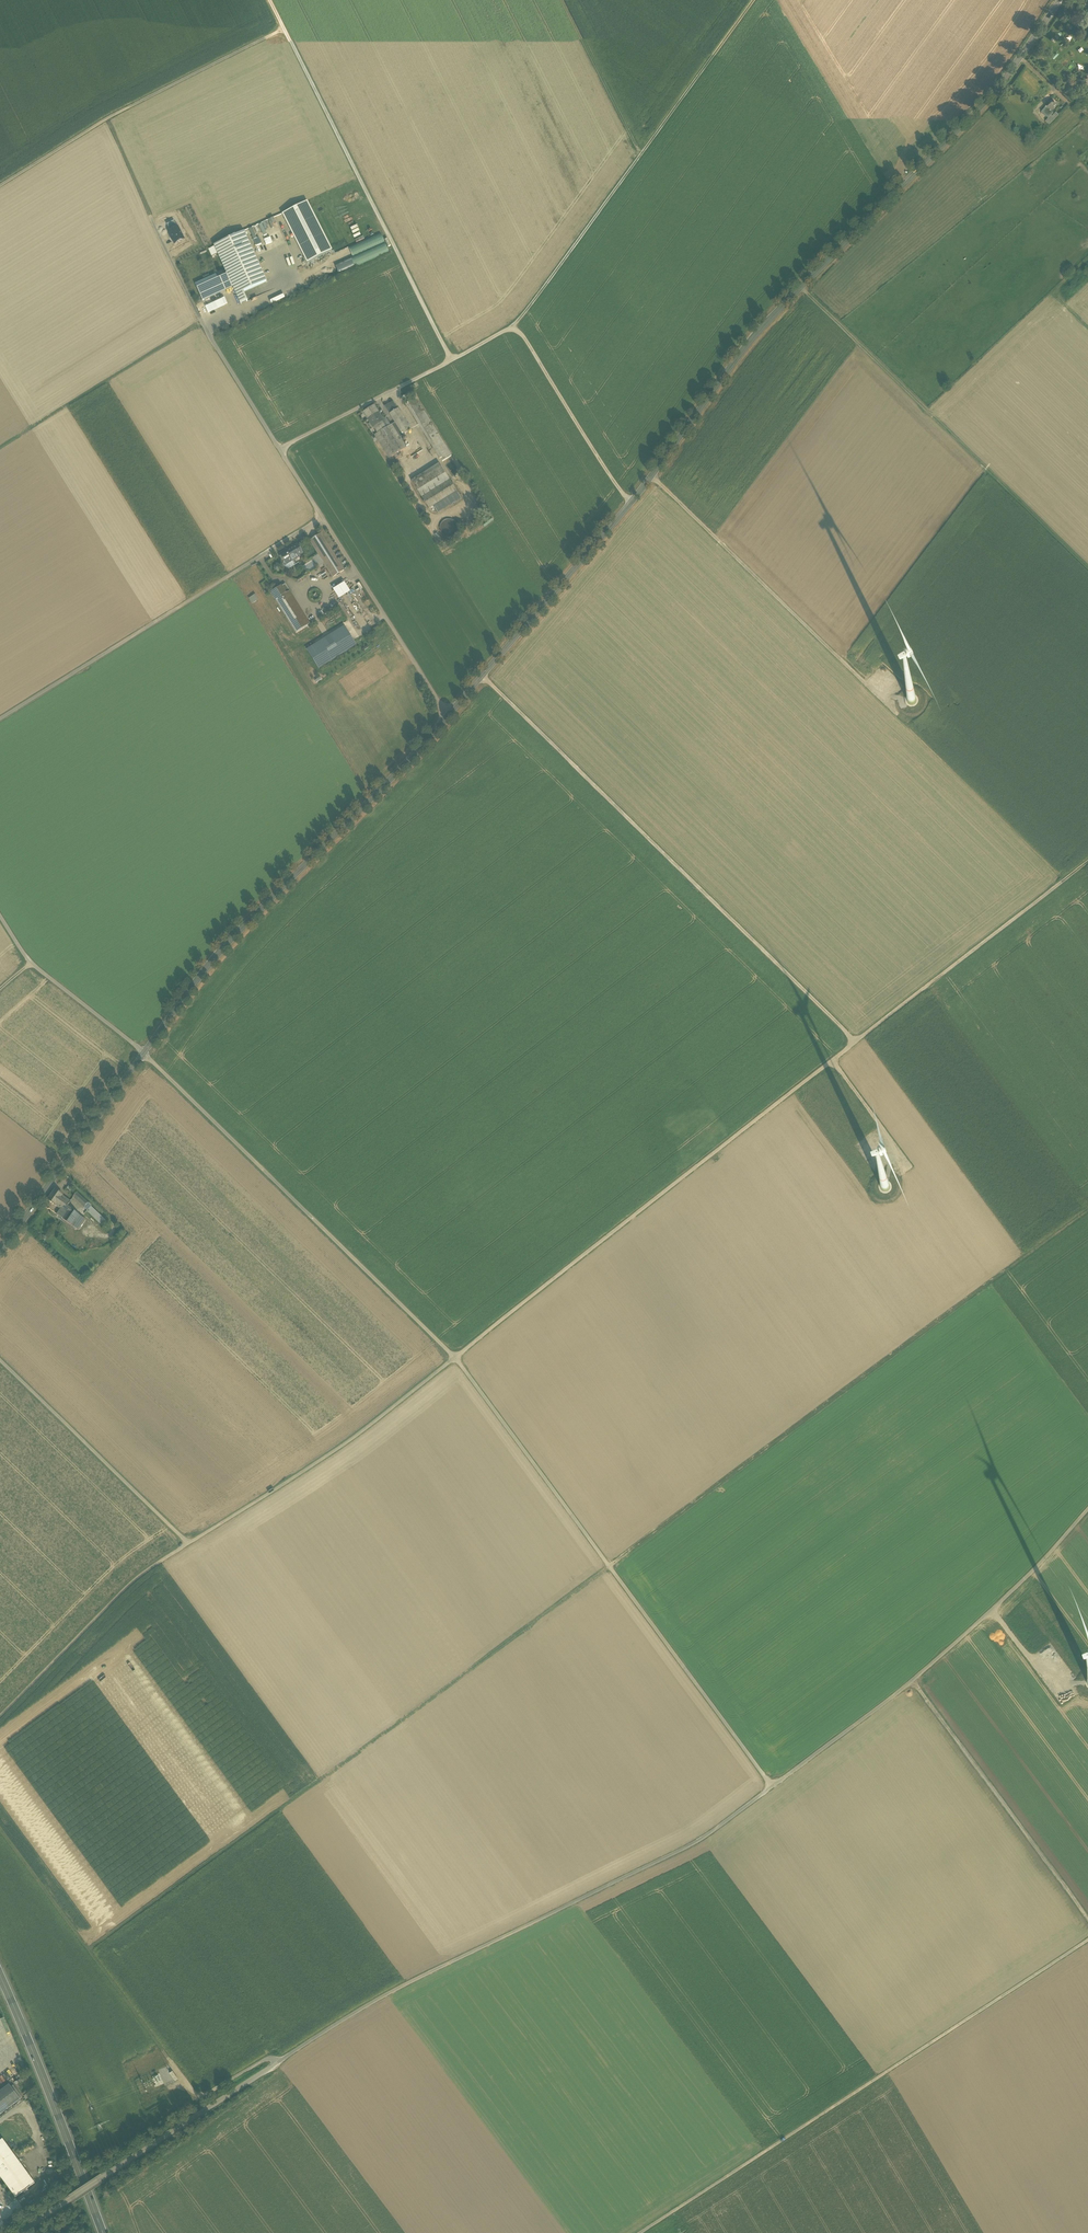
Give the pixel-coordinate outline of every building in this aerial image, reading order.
[(1060,104),(1053,98),(1045,107),(1046,108),(1052,113),(1052,112),(1060,104)] [(1054,114),(1052,112),(1052,113),(1046,108),(1042,113),(1049,120),(1052,117),(1054,114)] [(1052,118),(1052,117),(1049,120),(1046,122),(1049,125),(1059,116),(1057,113),(1052,118)] [(307,202),(282,214),(307,263),(332,251),(307,202)] [(167,224),(175,245),(185,241),(177,220),(167,224)] [(243,292),(266,282),(244,232),(214,245),(214,247),(217,254),(227,275),(233,287),(240,305),(247,301),(243,292)] [(352,257),(334,265),(339,275),(389,252),(380,233),(348,248),(352,257)] [(217,254),(214,247),(208,249),(212,256),(217,254)] [(283,267),(290,266),(288,259),(281,261),(283,267)] [(195,285),(202,301),(233,287),(227,275),(218,280),(216,276),(195,285)] [(405,404),(442,462),(451,456),(415,398),(405,404)] [(395,423),(403,436),(411,431),(393,402),(384,407),(395,423)] [(367,419),(378,412),(374,406),(372,408),(371,408),(368,410),(368,409),(363,413),(367,419)] [(378,433),(385,429),(381,423),(383,421),(378,412),(367,419),(373,428),(374,427),(378,433)] [(386,419),(383,421),(381,423),(385,429),(390,426),(386,419)] [(395,423),(392,425),(400,438),(403,436),(395,423)] [(385,429),(378,433),(374,435),(389,459),(395,455),(396,457),(399,455),(398,453),(406,448),(400,438),(392,425),(390,426),(385,429)] [(460,499),(439,464),(411,481),(428,509),(433,507),(437,513),(460,499)] [(450,520),(447,520),(445,520),(443,522),(441,523),(440,525),(440,528),(440,530),(441,533),(442,535),(444,536),(446,537),(448,537),(451,537),(453,536),(455,535),(456,533),(457,530),(457,528),(457,525),(456,523),(454,522),(452,520),(450,520)] [(321,534),(309,541),(332,578),(344,571),(321,534)] [(286,551),(280,555),(283,560),(280,562),(282,565),(288,569),(294,565),(292,562),(299,557),(298,556),(302,554),(297,546),(286,552),(286,551)] [(335,589),(340,599),(352,593),(347,583),(335,589)] [(296,634),(310,624),(285,585),(271,593),(296,634)] [(257,594),(249,598),(252,604),(260,600),(257,594)] [(307,651),(318,669),(356,646),(345,627),(307,651)] [(48,1199),(56,1205),(63,1196),(63,1195),(55,1189),(48,1199)] [(88,1202),(77,1192),(74,1197),(84,1208),(87,1203),(88,1202)] [(63,1196),(56,1205),(61,1208),(57,1214),(60,1216),(67,1206),(70,1201),(63,1196)] [(87,1203),(84,1208),(87,1211),(86,1211),(103,1226),(107,1222),(91,1208),(92,1208),(87,1203)] [(79,1214),(67,1206),(60,1216),(72,1225),(79,1230),(86,1219),(79,1214)] [(896,1343),(906,1336),(896,1322),(893,1324),(892,1323),(889,1325),(890,1326),(887,1329),(888,1330),(887,1331),(890,1334),(896,1343)] [(878,1339),(886,1352),(893,1348),(892,1347),(894,1346),(892,1341),(887,1344),(883,1339),(886,1338),(884,1336),(878,1339)] [(457,1381),(454,1378),(458,1371),(452,1367),(448,1374),(444,1372),(442,1375),(455,1384),(457,1381)] [(356,1398),(355,1397),(353,1399),(347,1394),(342,1400),(349,1406),(356,1398)] [(15,2072),(24,2068),(21,2062),(12,2066),(15,2072)] [(0,2076),(0,2084),(14,2075),(11,2069),(0,2076)] [(172,2071),(169,2074),(175,2081),(178,2079),(172,2071)] [(0,2091),(0,2114),(20,2099),(9,2084),(0,2091)] [(2,2139),(0,2140),(0,2176),(15,2197),(35,2183),(2,2139)]
